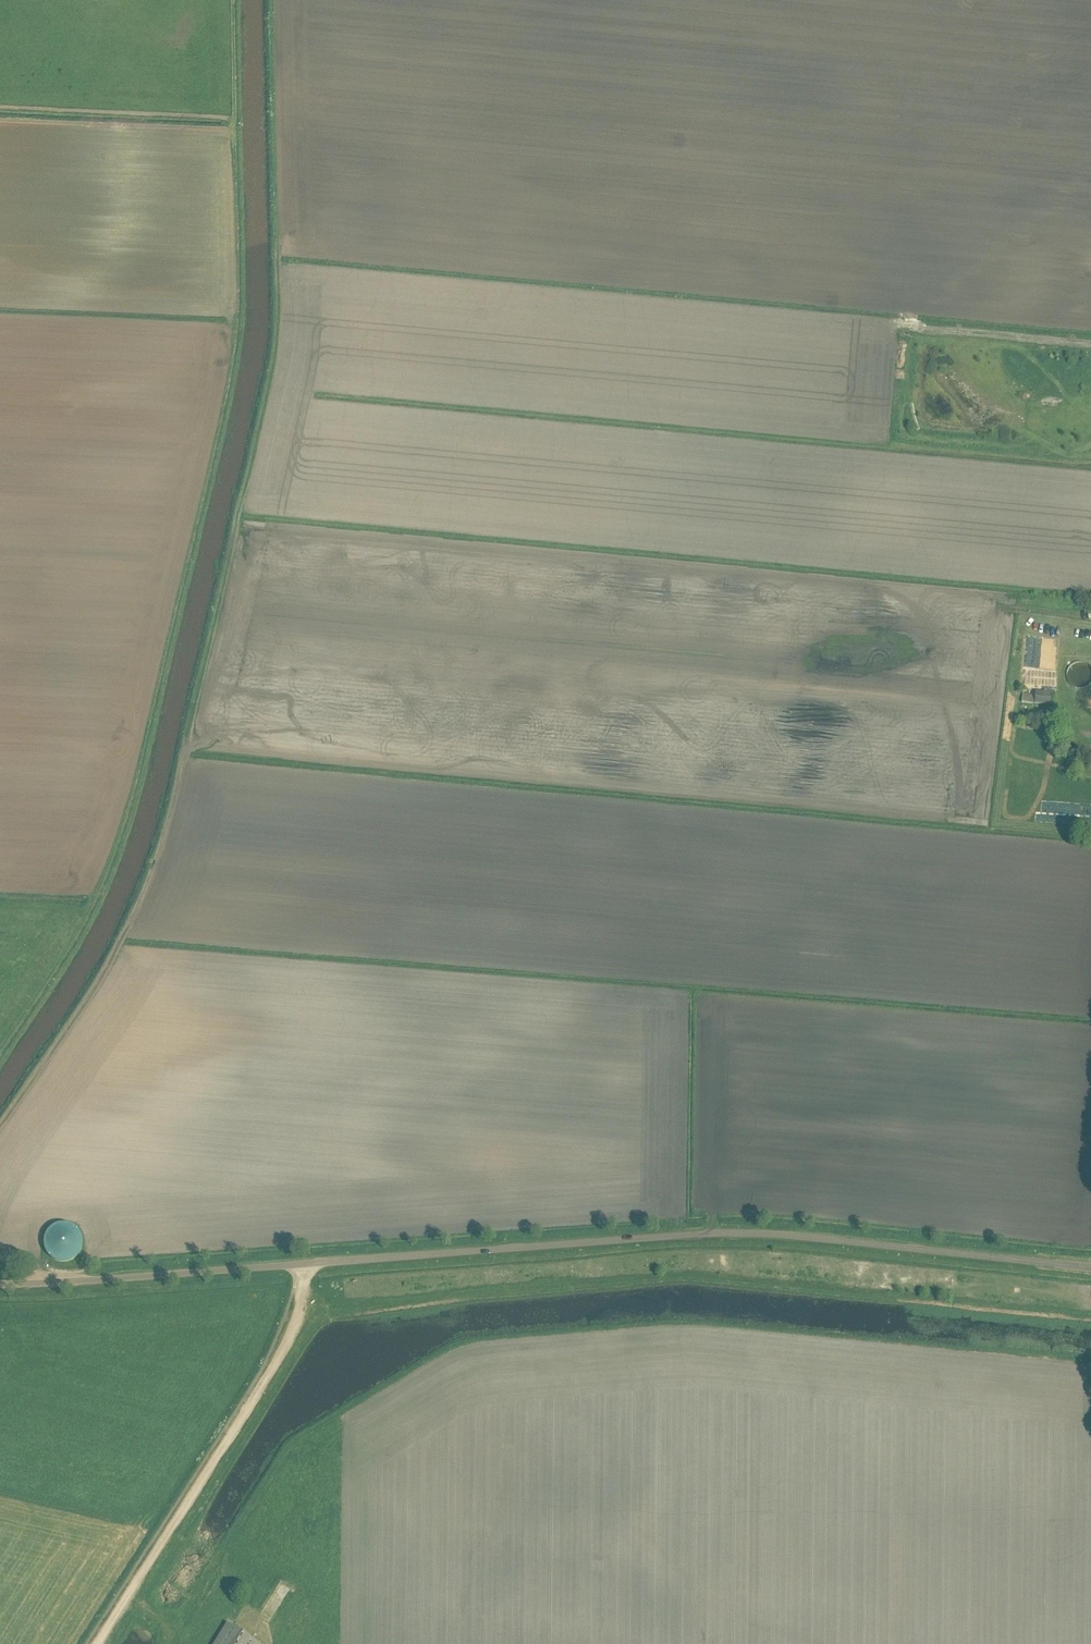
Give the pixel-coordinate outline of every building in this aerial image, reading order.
[(1012,702),(1054,705),(1055,691),(1013,688),(1012,702)] [(48,1256),(53,1260),(59,1262),(65,1263),(72,1261),(78,1257),(82,1252),(84,1245),(83,1238),(81,1232),(76,1227),(70,1224),(63,1223),(57,1224),(51,1227),(47,1232),(44,1238),(44,1244),(45,1250),(48,1256)] [(225,1623),(213,1643),(259,1643),(225,1623)]
